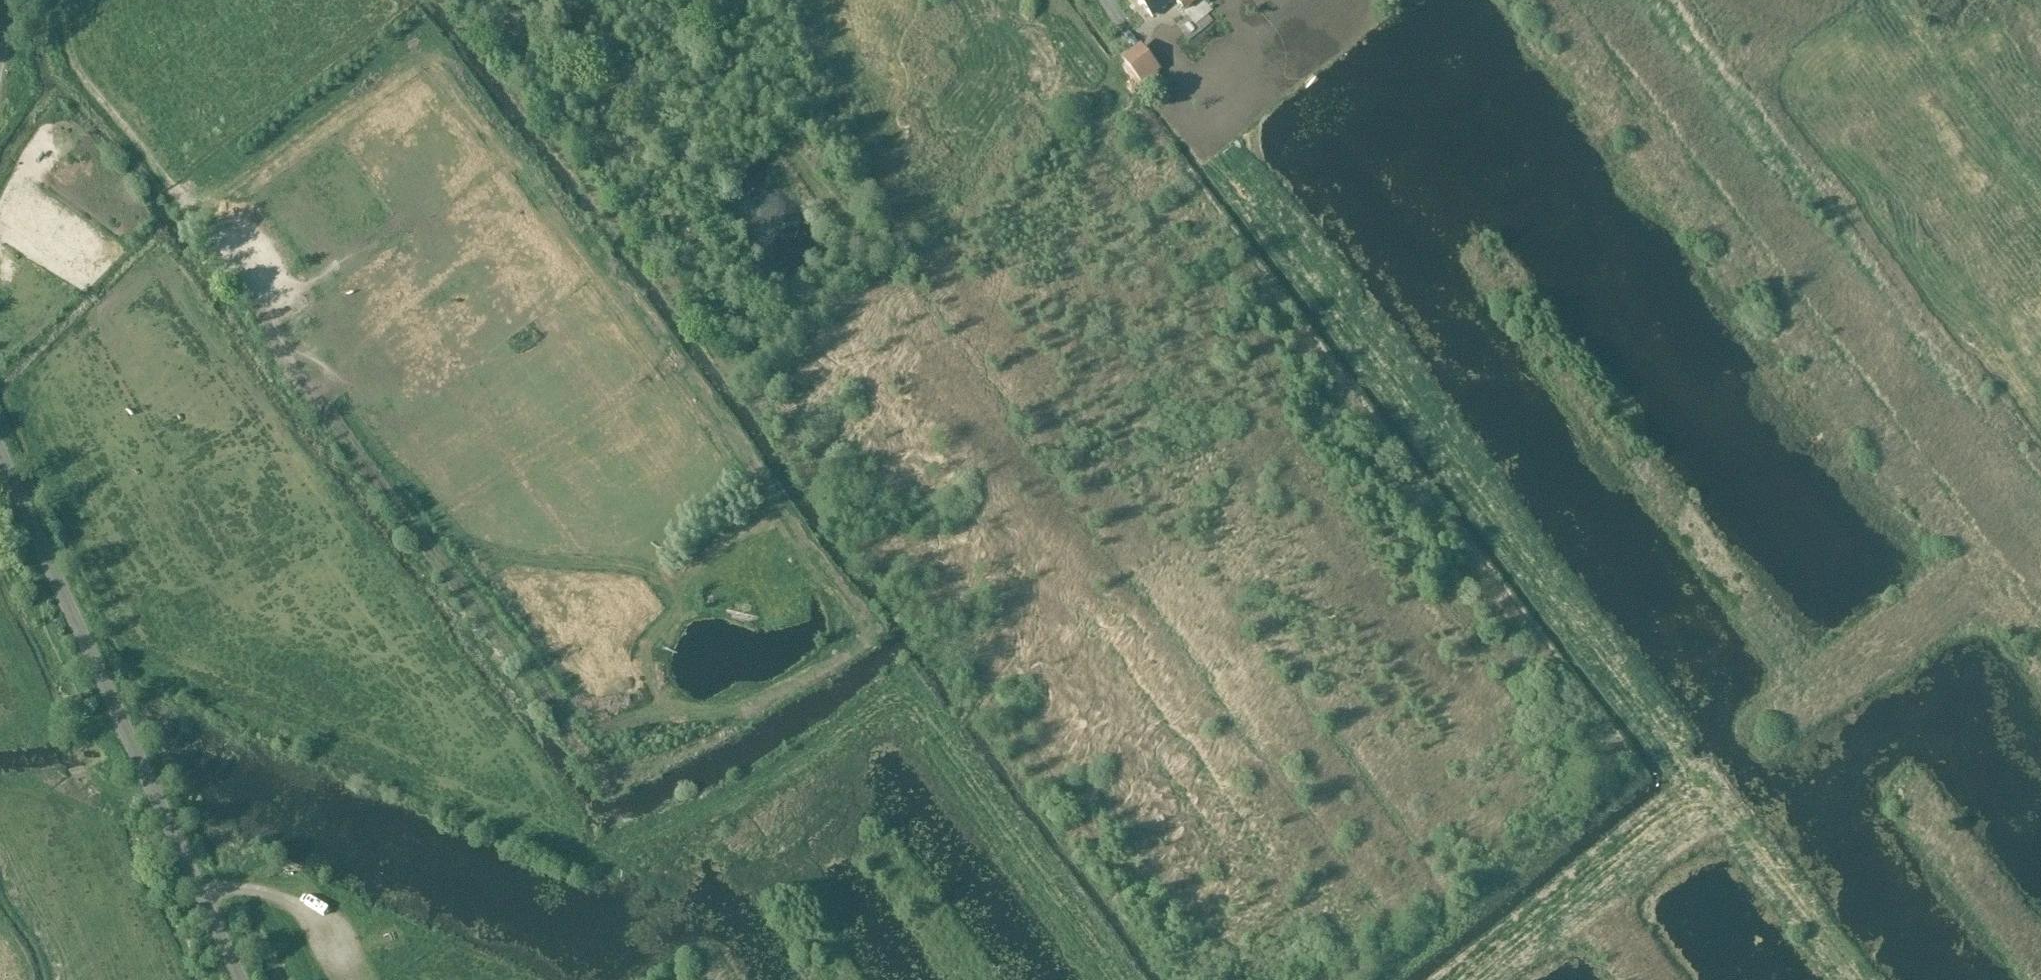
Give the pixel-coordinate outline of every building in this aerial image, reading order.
[(1151,18),(1173,0),(1137,0),(1151,18)] [(1177,2),(1176,3),(1182,11),(1196,0),(1176,0),(1177,2)] [(1121,60),(1141,86),(1143,84),(1145,87),(1155,79),(1153,75),(1160,70),(1139,45),(1121,60)]
